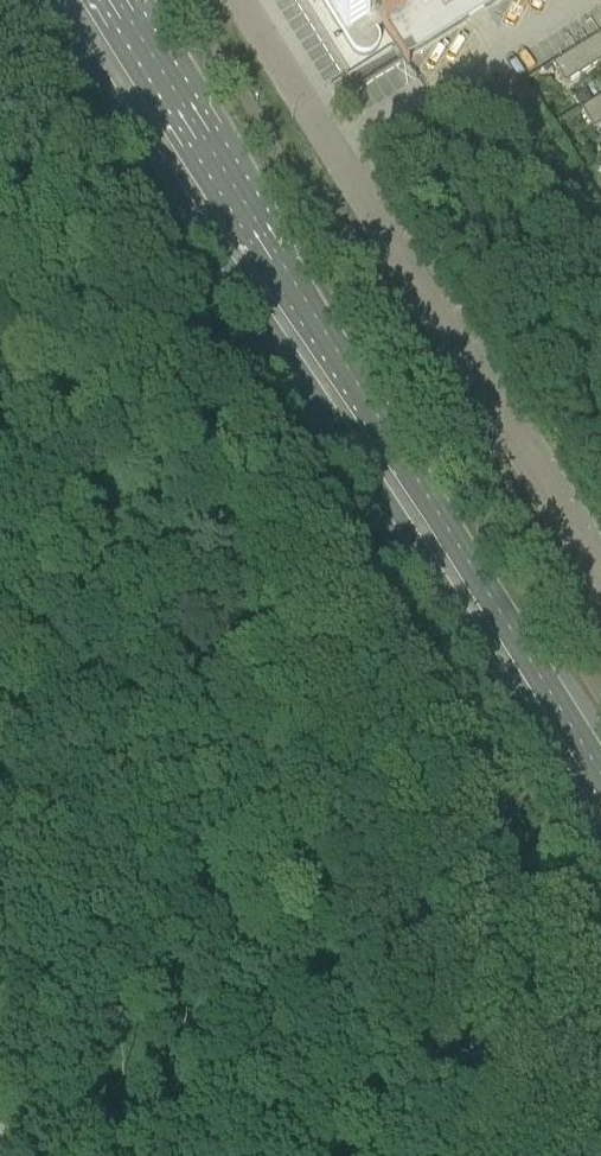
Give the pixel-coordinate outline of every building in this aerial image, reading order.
[(351,49),(352,52),(353,52),(356,54),(358,55),(361,56),(363,57),(365,57),(367,56),(370,56),(372,54),(375,53),(376,51),(377,50),(378,49),(379,46),(379,45),(380,42),(380,39),(379,37),(378,34),(376,31),(382,27),(407,67),(409,66),(404,58),(497,0),(320,0),(351,49)] [(552,64),(564,85),(600,62),(600,34),(553,64),(552,64)] [(584,91),(572,98),(579,110),(591,102),(584,91)] [(580,110),(593,130),(600,125),(600,97),(580,110)]
